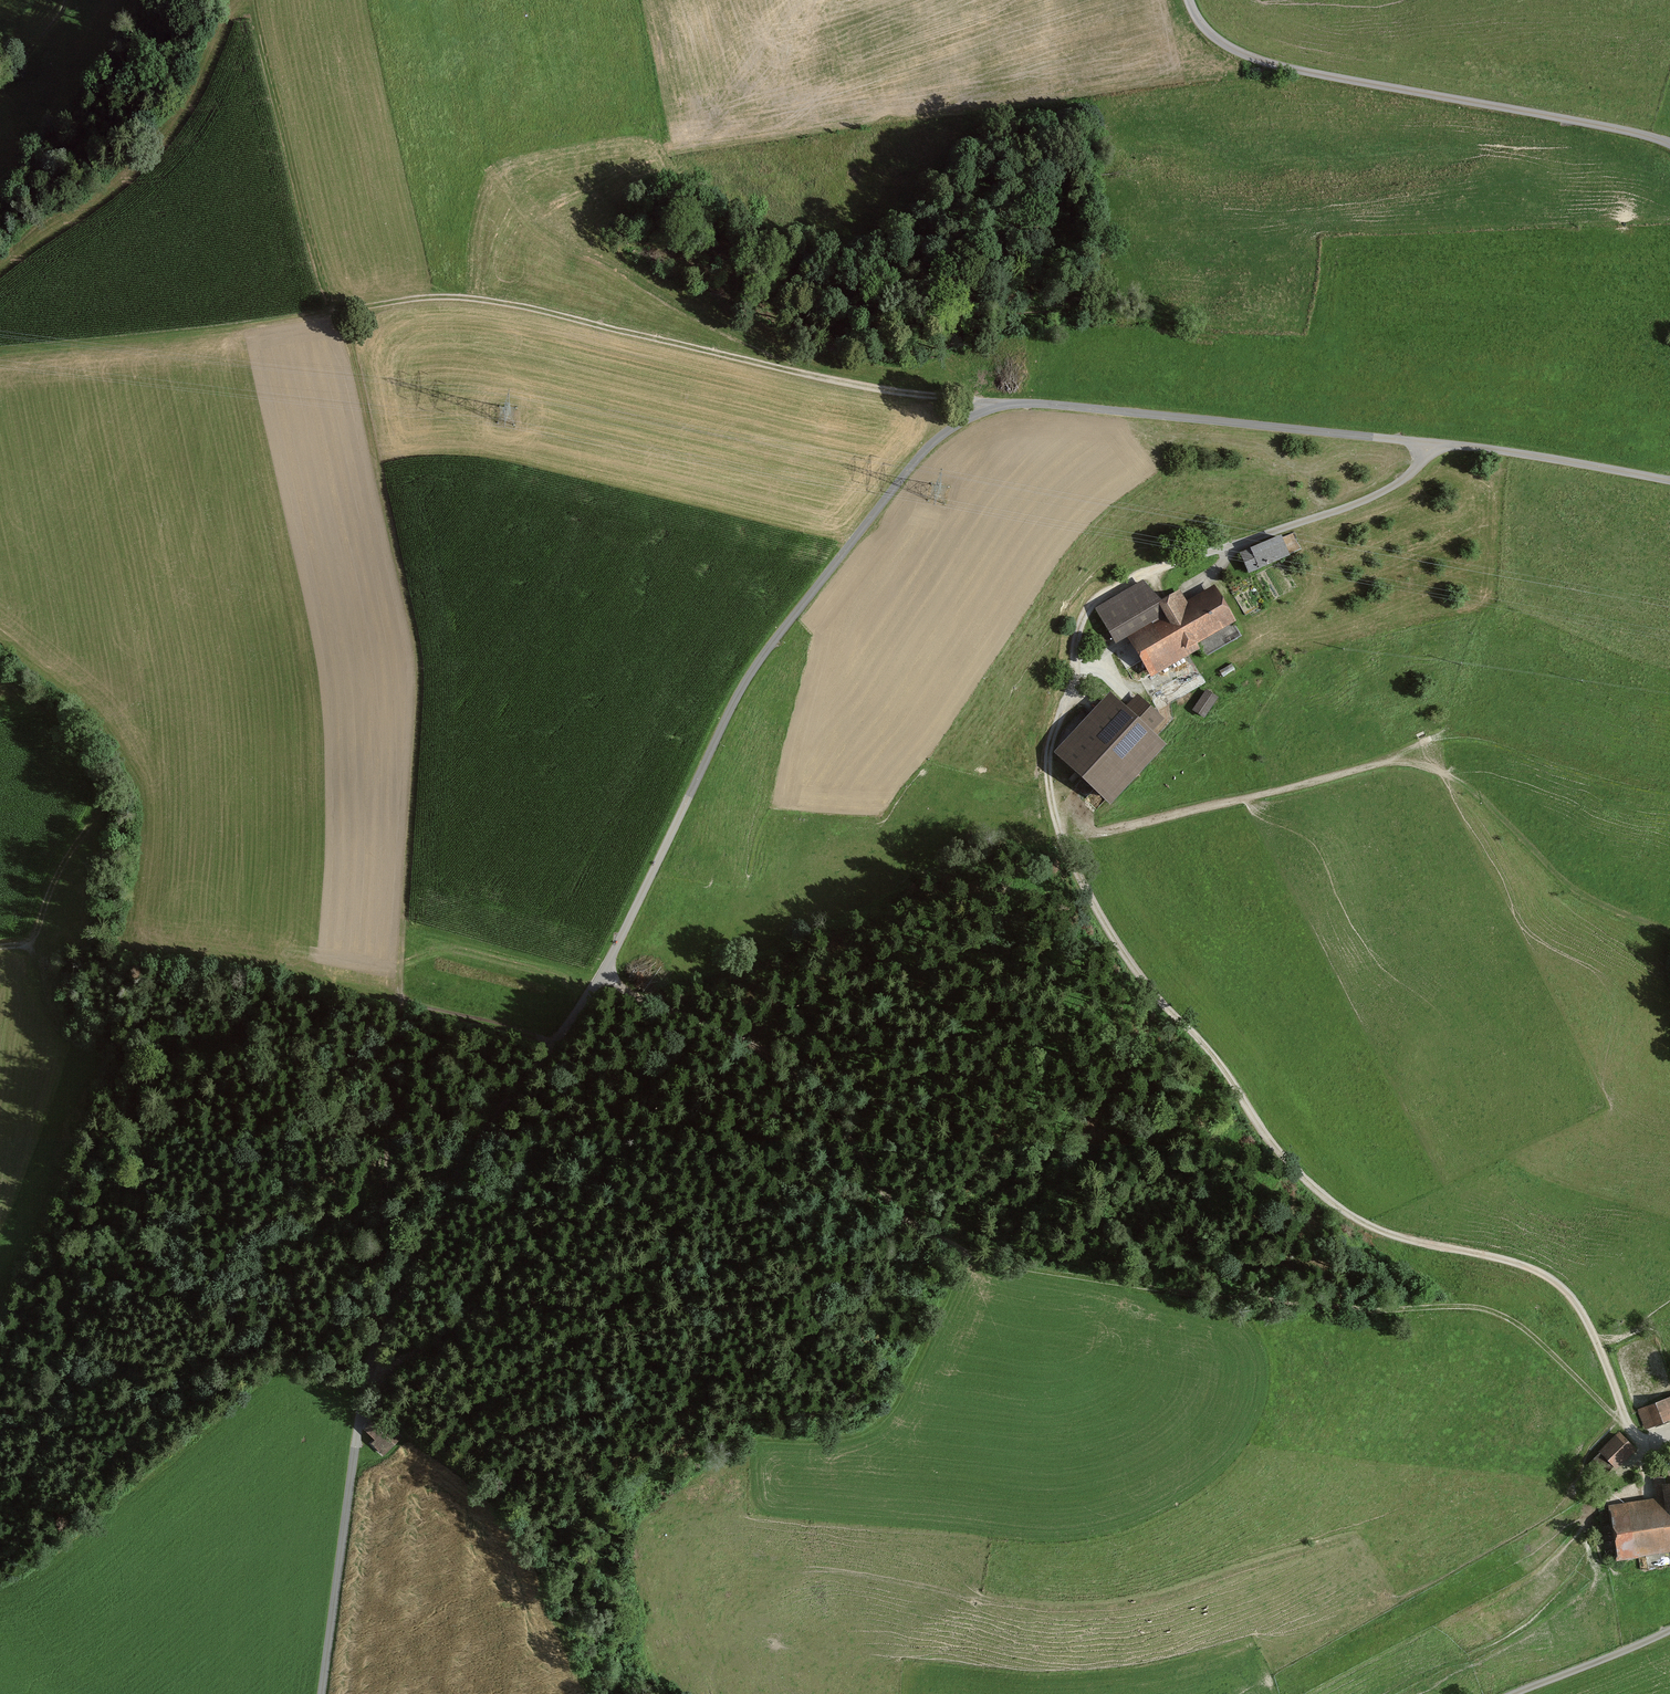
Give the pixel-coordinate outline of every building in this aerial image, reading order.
[(1297,534),(1249,555),(1257,574),(1305,553),(1297,534)] [(1146,584),(1101,610),(1122,646),(1133,640),(1155,677),(1204,649),(1210,659),(1247,638),(1222,595),(1191,612),(1183,597),(1161,609),(1146,584)] [(1224,700),(1213,692),(1200,711),(1211,718),(1224,700)] [(1133,710),(1117,695),(1064,756),(1118,804),(1172,742),(1159,731),(1168,721),(1143,699),(1133,710)] [(1644,1412),(1650,1429),(1669,1422),(1669,1403),(1644,1412)] [(403,1443),(377,1421),(370,1430),(382,1440),(374,1450),(388,1462),(403,1443)] [(1639,1451),(1624,1437),(1604,1459),(1620,1473),(1639,1451)] [(1619,1511),(1627,1558),(1669,1551),(1669,1503),(1619,1511)]
